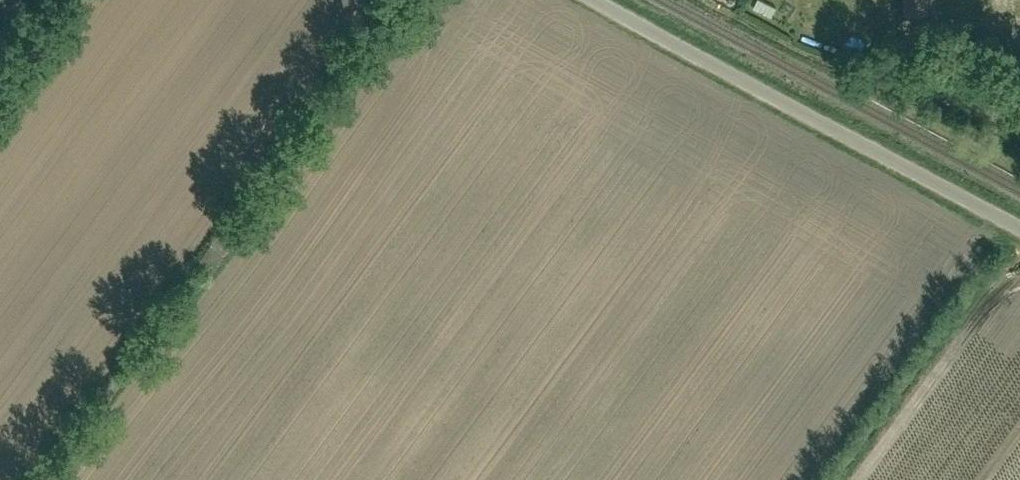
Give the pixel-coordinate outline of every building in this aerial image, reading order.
[(913,22),(936,21),(935,0),(912,0),(913,22)]
